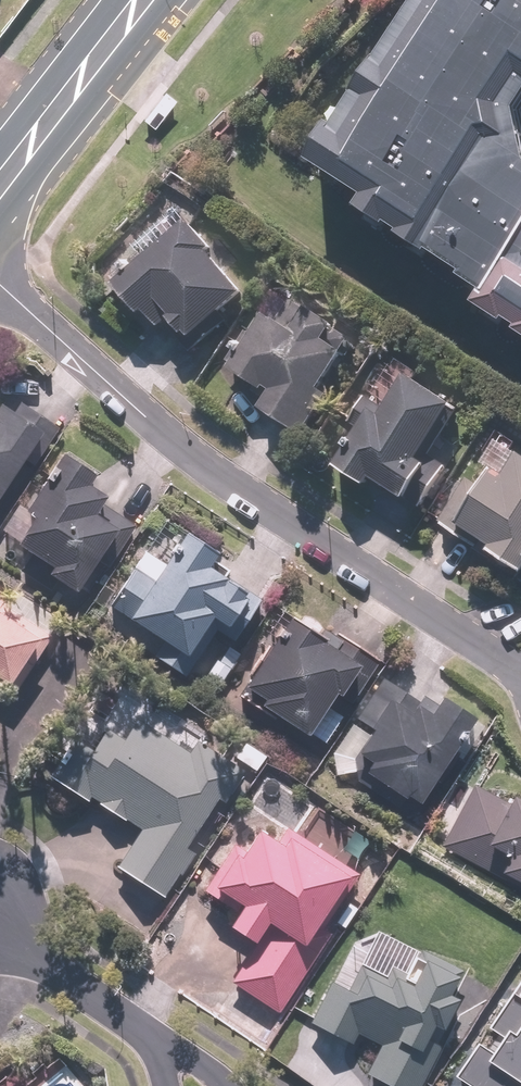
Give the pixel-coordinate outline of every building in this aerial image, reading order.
[(520,319),(520,0),(415,0),(314,155),(371,191),(365,201),(495,285),(487,297),(520,319)] [(213,251),(187,219),(109,285),(139,320),(147,313),(162,330),(165,327),(181,346),(242,294),(209,254),(213,251)] [(318,390),(342,357),(323,343),(333,330),(294,302),(278,324),(271,319),(230,375),(262,399),(255,408),(295,437),(325,395),(318,390)] [(456,409),(408,377),(412,370),(387,354),(323,451),(337,460),(330,470),(365,493),(370,485),(403,507),(429,467),(421,462),(456,409)] [(58,430),(20,402),(10,416),(0,410),(0,513),(58,430)] [(520,574),(520,454),(497,437),(437,523),(458,538),(464,530),(489,547),(485,552),(520,576),(520,574)] [(91,599),(137,528),(100,504),(102,501),(84,490),(92,478),(60,457),(42,486),(37,483),(3,536),(15,544),(12,548),(30,560),(18,578),(76,615),(88,597),(91,599)] [(218,556),(161,519),(103,609),(124,622),(115,635),(189,682),(201,662),(197,659),(213,634),(234,647),(260,606),(223,582),(228,574),(213,565),(218,556)] [(10,693),(47,635),(0,604),(0,687),(10,693)] [(323,748),(377,664),(342,642),(333,656),(324,650),(329,642),(281,611),(263,639),(274,646),(245,692),(249,694),(243,702),(302,740),(305,736),(323,748)] [(431,713),(379,682),(354,724),(370,733),(346,775),(402,808),(406,802),(422,811),(453,758),(460,762),(480,727),(437,702),(431,713)] [(138,830),(114,869),(167,902),(245,775),(192,742),(187,750),(121,709),(72,788),(138,830)] [(441,847),(520,891),(520,801),(512,797),(507,805),(473,787),(441,847)] [(359,876),(284,829),(275,844),(257,833),(242,856),(231,849),(203,895),(220,906),(223,902),(237,911),(201,967),(285,1020),(326,956),(313,948),(359,876)] [(452,978),(416,964),(411,977),(385,967),(382,975),(360,967),(349,994),(327,985),(310,1026),(353,1044),(355,1040),(378,1049),(368,1076),(392,1085),(412,1085),(424,1057),(420,1055),(431,1030),(439,1033),(453,1000),(445,996),(452,978)] [(520,978),(484,1032),(494,1039),(485,1052),(474,1044),(448,1082),(454,1085),(520,1085),(520,978)]
